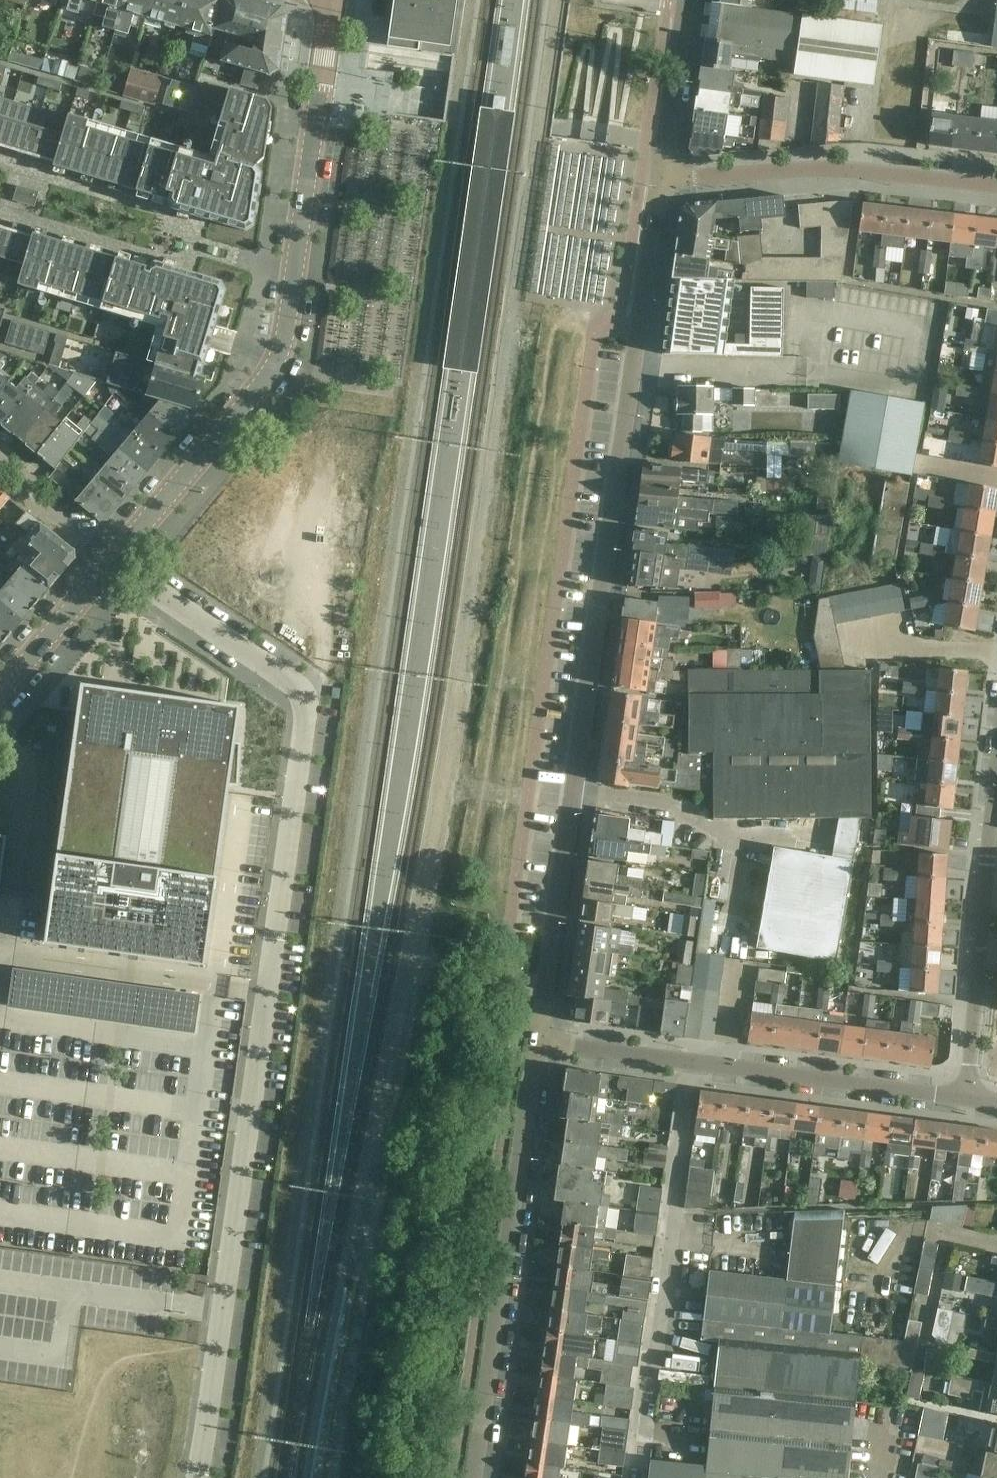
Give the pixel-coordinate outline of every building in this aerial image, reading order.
[(62,2),(70,5),(68,10),(78,13),(82,0),(63,0),(62,2)] [(97,3),(94,15),(105,18),(103,28),(115,32),(125,0),(98,0),(97,3)] [(115,32),(128,36),(131,25),(144,29),(152,0),(125,0),(115,32)] [(144,29),(159,33),(163,21),(179,27),(187,0),(152,0),(144,29)] [(179,27),(187,29),(186,31),(195,34),(190,52),(206,57),(212,38),(211,38),(221,0),(187,0),(179,27)] [(211,38),(212,38),(214,29),(229,34),(221,62),(247,69),(243,84),(257,88),(261,73),(270,75),(270,76),(279,71),(287,16),(282,7),(259,0),(221,0),(211,38)] [(421,37),(445,40),(450,0),(403,0),(399,34),(421,37)] [(711,3),(721,4),(751,9),(752,0),(711,0),(711,3)] [(827,18),(874,25),(877,0),(829,0),(827,18)] [(751,9),(721,4),(711,3),(706,39),(797,52),(802,16),(751,9)] [(802,15),(802,16),(797,52),(795,61),(793,75),(873,86),(882,26),(802,15)] [(706,39),(702,68),(729,72),(731,56),(761,61),(761,56),(795,61),(797,52),(706,39)] [(952,65),(962,66),(964,52),(954,50),(952,65)] [(45,60),(11,52),(9,60),(42,70),(45,60)] [(974,53),(964,52),(962,66),(972,67),(974,53)] [(69,63),(56,59),(55,62),(45,60),(42,70),(75,81),(79,69),(68,66),(69,63)] [(132,68),(124,95),(152,104),(152,103),(155,104),(163,77),(132,68)] [(729,72),(702,68),(698,90),(760,98),(761,98),(761,92),(742,90),(743,85),(733,84),(734,72),(729,72)] [(37,84),(49,88),(51,80),(39,77),(37,84)] [(197,88),(163,77),(155,104),(189,114),(197,88)] [(51,80),(49,88),(60,91),(62,83),(51,80)] [(844,87),(817,84),(811,147),(838,144),(844,87)] [(78,88),(76,96),(88,99),(90,92),(78,88)] [(8,290),(17,292),(27,295),(36,298),(45,301),(54,304),(63,306),(73,309),(82,312),(91,314),(109,320),(118,323),(128,325),(207,349),(208,348),(209,349),(209,348),(212,339),(214,331),(213,331),(215,325),(217,317),(219,309),(222,301),(224,293),(226,289),(225,289),(227,285),(229,276),(232,266),(235,257),(238,248),(241,238),(243,230),(243,229),(246,220),(249,210),(252,201),(254,193),(257,185),(259,177),(262,168),(242,162),(231,159),(219,155),(208,152),(200,150),(191,147),(182,144),(173,141),(164,139),(154,136),(145,133),(136,130),(127,128),(117,125),(109,122),(99,119),(90,116),(81,114),(72,111),(62,108),(53,106),(44,103),(35,100),(26,97),(17,94),(7,92),(0,89),(0,287),(8,290)] [(760,98),(698,90),(695,111),(728,115),(729,106),(741,108),(741,107),(758,109),(760,98)] [(789,99),(764,96),(757,151),(780,149),(781,141),(783,142),(789,99)] [(120,109),(132,112),(134,104),(122,101),(120,109)] [(134,104),(132,112),(143,115),(145,108),(134,104)] [(741,116),(728,115),(695,111),(692,133),(747,139),(753,140),(757,118),(751,117),(750,127),(739,125),(741,116)] [(955,117),(931,114),(927,146),(951,149),(955,117)] [(979,120),(955,117),(951,149),(975,151),(979,120)] [(179,118),(177,125),(188,129),(190,121),(179,118)] [(979,120),(975,151),(996,154),(996,122),(979,120)] [(747,139),(692,133),(689,153),(692,156),(722,154),(722,146),(733,148),(733,143),(747,145),(747,139)] [(785,219),(783,196),(687,205),(681,210),(678,234),(712,239),(715,220),(739,218),(740,232),(763,231),(762,220),(785,219)] [(837,226),(835,202),(823,203),(825,227),(837,226)] [(835,202),(837,226),(850,224),(852,204),(836,203),(835,202)] [(825,227),(823,203),(810,204),(813,228),(821,227),(825,227)] [(813,228),(810,204),(798,206),(800,229),(813,228)] [(862,204),(860,224),(859,232),(882,234),(885,207),(862,204)] [(908,210),(885,207),(882,234),(880,246),(886,247),(903,249),(904,237),(908,210)] [(931,212),(908,210),(904,237),(927,240),(931,212)] [(954,215),(931,212),(927,240),(950,243),(954,215)] [(954,215),(950,243),(949,257),(966,259),(967,257),(973,258),(977,218),(954,215)] [(977,218),(973,258),(967,257),(966,259),(965,268),(982,271),(985,247),(996,248),(996,243),(996,220),(977,218)] [(825,227),(821,227),(821,237),(848,238),(850,224),(837,226),(825,227)] [(678,234),(675,255),(709,260),(711,249),(726,251),(725,262),(733,264),(739,265),(738,249),(737,244),(712,239),(678,234)] [(762,246),(761,235),(736,238),(737,244),(738,249),(762,246)] [(848,238),(821,237),(821,248),(846,249),(848,238)] [(763,258),(762,246),(738,249),(739,265),(746,266),(747,261),(763,259),(763,258)] [(875,257),(885,258),(886,247),(880,246),(876,246),(875,257)] [(821,259),(821,284),(841,284),(846,249),(821,248),(821,259)] [(921,251),(920,262),(931,264),(932,253),(921,251)] [(675,255),(671,279),(673,279),(732,281),(733,264),(725,262),(709,260),(675,255)] [(875,257),(873,268),(884,269),(885,258),(875,257)] [(746,266),(746,281),(774,282),(774,259),(763,258),(763,259),(747,261),(746,266)] [(786,259),(774,259),(774,282),(786,283),(786,259)] [(798,259),(786,259),(786,283),(798,283),(798,259)] [(810,259),(798,259),(798,283),(810,283),(810,259)] [(821,259),(810,259),(810,283),(821,284),(821,259)] [(867,278),(870,261),(856,259),(853,276),(867,278)] [(931,264),(920,262),(918,273),(929,275),(931,264)] [(733,264),(732,281),(734,281),(746,281),(746,266),(739,265),(733,264)] [(782,357),(784,288),(751,288),(749,345),(725,344),(734,281),(732,281),(673,279),(665,338),(663,351),(662,354),(666,355),(689,355),(782,357)] [(946,282),(944,294),(967,297),(969,285),(946,282)] [(992,290),(978,288),(977,299),(990,301),(992,290)] [(996,328),(996,311),(987,309),(984,326),(996,328)] [(9,332),(16,334),(20,323),(12,321),(9,332)] [(16,334),(24,337),(27,325),(20,323),(16,334)] [(24,337),(32,339),(35,328),(27,325),(24,337)] [(32,339),(39,341),(43,330),(35,328),(32,339)] [(39,341),(47,344),(50,332),(43,330),(39,341)] [(5,343),(13,346),(16,334),(9,332),(5,343)] [(16,334),(13,346),(20,348),(24,337),(16,334)] [(68,338),(57,334),(55,342),(66,345),(68,338)] [(20,348),(28,350),(32,339),(24,337),(20,348)] [(28,350),(36,353),(39,341),(32,339),(28,350)] [(39,341),(36,353),(43,355),(47,344),(39,341)] [(963,351),(974,353),(976,343),(965,341),(963,351)] [(987,345),(976,343),(974,353),(985,355),(986,350),(987,345)] [(986,350),(985,355),(982,372),(994,374),(996,375),(996,352),(986,350)] [(205,379),(200,377),(155,364),(147,361),(116,352),(107,382),(107,383),(111,385),(121,388),(144,395),(195,410),(205,379)] [(34,372),(28,379),(27,378),(17,389),(8,382),(0,392),(0,423),(2,425),(26,396),(41,377),(34,372)] [(98,380),(75,373),(67,383),(76,390),(85,397),(98,380)] [(8,382),(0,375),(0,392),(8,382)] [(67,383),(59,393),(38,419),(21,440),(28,446),(29,450),(32,453),(35,453),(38,455),(64,423),(56,417),(63,407),(62,406),(76,390),(67,383)] [(59,393),(51,385),(35,404),(26,396),(2,425),(4,427),(5,430),(9,433),(12,433),(21,440),(38,419),(59,393)] [(114,396),(121,388),(111,385),(108,388),(111,394),(114,396)] [(955,396),(966,398),(968,388),(957,386),(955,396)] [(754,389),(679,388),(679,390),(680,390),(680,397),(678,397),(678,399),(674,401),(675,409),(678,412),(678,414),(684,414),(684,431),(712,432),(713,401),(733,401),(733,405),(754,406),(754,389)] [(978,390),(968,388),(966,398),(977,400),(978,390)] [(848,392),(838,463),(892,472),(911,476),(912,473),(915,455),(921,419),(924,404),(923,404),(922,404),(848,392)] [(195,410),(144,395),(143,397),(155,407),(150,413),(157,419),(178,436),(198,412),(195,410)] [(808,395),(808,410),(840,411),(840,396),(808,395)] [(990,397),(986,420),(996,422),(996,398),(990,397)] [(129,411),(139,419),(143,423),(136,431),(163,454),(178,436),(157,419),(150,413),(137,402),(129,411)] [(128,440),(99,415),(92,422),(92,423),(148,471),(163,454),(136,431),(128,440)] [(92,422),(86,416),(73,431),(64,423),(38,455),(56,469),(64,459),(68,453),(70,450),(84,431),(92,423),(92,422)] [(986,420),(982,443),(996,445),(996,422),(986,420)] [(148,471),(92,423),(84,431),(93,439),(92,440),(113,458),(107,466),(134,489),(148,471)] [(947,442),(958,444),(960,433),(949,431),(947,442)] [(970,435),(960,433),(958,444),(968,445),(970,435)] [(671,448),(670,455),(672,457),(672,460),(708,465),(708,463),(720,465),(721,452),(736,453),(736,451),(747,452),(747,454),(767,455),(767,444),(723,440),(676,436),(675,444),(674,444),(674,447),(671,448)] [(767,438),(767,444),(767,455),(766,494),(782,494),(783,456),(804,456),(804,438),(767,438)] [(982,443),(978,465),(996,468),(996,445),(982,443)] [(99,475),(70,450),(68,453),(64,459),(119,506),(134,489),(107,466),(99,475)] [(119,506),(64,459),(56,469),(70,479),(84,491),(76,501),(100,520),(107,520),(119,506)] [(715,473),(644,465),(642,484),(678,490),(680,481),(713,485),(715,473)] [(908,486),(885,481),(869,563),(892,567),(908,486)] [(954,502),(953,507),(964,509),(994,514),(996,497),(996,489),(957,482),(954,502)] [(678,490),(642,484),(639,504),(709,511),(709,513),(737,515),(738,503),(705,499),(677,497),(678,490)] [(928,509),(940,511),(942,500),(934,498),(935,492),(916,489),(915,500),(930,502),(928,509)] [(0,491),(0,511),(10,499),(0,491)] [(10,499),(0,511),(0,518),(6,523),(20,507),(10,499)] [(954,502),(942,500),(940,511),(952,513),(953,507),(954,502)] [(709,511),(639,504),(636,525),(697,532),(697,531),(695,531),(696,523),(708,524),(709,513),(709,511)] [(994,514),(964,509),(960,533),(990,538),(994,514)] [(75,550),(27,513),(18,525),(20,526),(15,532),(21,537),(64,572),(75,558),(75,550)] [(832,516),(800,515),(798,534),(829,537),(832,516)] [(668,533),(636,529),(632,551),(709,562),(711,549),(666,544),(668,533)] [(949,531),(946,549),(945,554),(956,556),(986,561),(990,538),(960,533),(949,531)] [(64,572),(21,537),(13,548),(18,552),(12,559),(49,589),(64,572)] [(920,555),(932,557),(934,547),(922,545),(920,555)] [(946,549),(934,547),(932,557),(944,559),(945,554),(946,549)] [(709,562),(632,551),(627,587),(659,587),(677,589),(679,570),(707,574),(709,562)] [(986,561),(956,556),(952,579),(982,585),(986,561)] [(12,559),(6,567),(0,563),(0,576),(35,605),(49,589),(12,559)] [(0,576),(0,589),(1,590),(0,592),(0,603),(22,621),(35,605),(0,576)] [(982,585),(952,579),(948,602),(978,608),(982,585)] [(899,584),(887,587),(893,614),(904,612),(899,584)] [(893,614),(887,587),(876,589),(881,616),(893,614)] [(881,616),(876,589),(865,591),(870,618),(881,616)] [(870,618),(865,591),(853,593),(858,620),(870,618)] [(858,620),(853,593),(842,595),(847,622),(858,620)] [(695,610),(721,609),(720,594),(694,595),(695,610)] [(847,622),(842,595),(831,597),(836,624),(847,622)] [(933,595),(921,597),(923,608),(935,605),(933,595)] [(625,599),(622,619),(655,624),(680,627),(681,623),(686,623),(688,624),(690,598),(658,596),(658,603),(645,601),(625,599)] [(839,643),(837,631),(836,624),(831,597),(819,599),(813,635),(816,648),(839,643)] [(923,608),(921,597),(909,600),(911,610),(923,608)] [(978,608),(948,602),(944,626),(974,632),(978,608)] [(8,638),(22,621),(0,603),(0,632),(8,638)] [(622,619),(619,644),(651,648),(652,647),(653,635),(679,638),(680,627),(655,624),(622,619)] [(841,656),(839,643),(816,648),(818,660),(841,656)] [(619,644),(616,665),(674,673),(675,666),(676,662),(661,660),(663,649),(652,647),(651,648),(619,644)] [(742,650),(728,650),(728,671),(741,671),(741,673),(742,673),(742,650)] [(844,671),(841,656),(818,660),(820,670),(844,671)] [(616,665),(613,687),(633,690),(649,693),(653,691),(654,683),(659,684),(660,677),(673,679),(690,681),(690,672),(674,673),(616,665)] [(939,668),(937,692),(964,695),(967,671),(939,668)] [(728,671),(690,672),(690,681),(689,754),(689,755),(703,755),(702,792),(713,794),(713,819),(715,819),(819,819),(839,819),(861,819),(871,819),(870,691),(870,671),(844,671),(820,670),(742,673),(741,673),(741,671),(728,671)] [(904,683),(903,693),(913,695),(915,684),(904,683)] [(926,686),(915,684),(913,695),(924,696),(926,686)] [(78,712),(46,941),(204,964),(230,785),(237,783),(241,742),(235,742),(240,706),(131,690),(131,693),(85,690),(81,713),(78,712)] [(964,695),(937,692),(934,714),(962,717),(964,695)] [(612,694),(608,720),(638,725),(672,730),(674,716),(645,712),(647,699),(631,697),(612,694)] [(934,714),(923,713),(921,731),(921,736),(932,737),(932,736),(959,739),(962,717),(934,714)] [(608,720),(605,740),(674,750),(675,741),(664,739),(636,735),(638,725),(608,720)] [(910,729),(899,728),(897,740),(908,741),(910,729)] [(921,731),(910,729),(908,741),(920,742),(921,736),(921,731)] [(932,736),(932,737),(929,759),(957,762),(959,739),(932,736)] [(605,740),(602,760),(632,764),(634,753),(661,757),(672,759),(674,750),(605,740)] [(602,760),(599,781),(630,786),(630,783),(656,786),(702,792),(703,755),(689,755),(689,754),(679,753),(676,771),(632,764),(602,760)] [(893,756),(877,755),(875,771),(891,772),(893,756)] [(929,760),(917,759),(915,782),(919,782),(919,781),(954,785),(957,762),(929,759),(929,760)] [(919,781),(919,782),(915,817),(939,820),(940,808),(952,809),(954,785),(919,781)] [(629,820),(595,815),(592,836),(663,847),(664,835),(628,829),(629,820)] [(951,821),(939,820),(915,817),(912,817),(911,833),(899,832),(898,844),(935,848),(947,849),(949,838),(951,821)] [(861,819),(839,819),(832,857),(774,847),(770,866),(756,948),(836,962),(861,819)] [(886,832),(875,832),(873,845),(886,845),(886,832)] [(667,847),(663,847),(592,836),(589,857),(608,860),(624,862),(625,853),(657,857),(657,856),(665,857),(667,847)] [(919,853),(918,876),(945,878),(947,855),(919,853)] [(618,865),(588,861),(585,880),(642,889),(644,879),(617,875),(618,865)] [(895,870),(884,869),(883,879),(894,880),(895,870)] [(906,870),(895,870),(894,880),(905,881),(906,870)] [(945,878),(918,876),(916,899),(944,901),(945,878)] [(642,889),(585,880),(582,901),(612,905),(614,894),(641,898),(642,889)] [(882,884),(868,883),(867,896),(881,897),(882,884)] [(704,899),(664,892),(663,902),(703,908),(704,899)] [(944,901),(916,899),(908,899),(906,922),(914,922),(942,924),(944,901)] [(630,907),(612,905),(582,901),(579,920),(610,925),(611,916),(632,919),(634,908),(630,907)] [(892,915),(881,915),(880,925),(891,926),(892,915)] [(903,916),(892,915),(891,926),(902,927),(903,916)] [(697,918),(685,916),(682,936),(694,937),(697,918)] [(942,924),(914,922),(913,945),(941,947),(942,924)] [(621,930),(578,924),(575,948),(619,955),(632,957),(633,946),(619,944),(621,930)] [(676,964),(678,965),(691,966),(694,943),(679,940),(676,964)] [(941,947),(913,945),(901,944),(900,962),(899,967),(911,968),(939,969),(941,947)] [(619,955),(575,948),(572,972),(606,976),(616,978),(619,955)] [(724,958),(695,954),(693,966),(723,970),(724,958)] [(889,961),(878,960),(877,971),(888,972),(889,961)] [(900,962),(889,961),(888,972),(899,973),(899,967),(900,962)] [(676,985),(690,988),(692,978),(693,966),(691,966),(678,965),(676,985)] [(693,966),(692,978),(721,982),(723,970),(693,966)] [(201,994),(13,968),(8,1008),(195,1034),(201,994)] [(785,972),(780,971),(760,968),(758,982),(758,983),(772,985),(771,994),(782,995),(785,972)] [(788,968),(787,974),(804,977),(805,971),(788,968)] [(939,969),(911,968),(910,992),(937,994),(939,969)] [(606,976),(572,972),(568,996),(576,997),(603,1001),(627,1004),(639,1006),(652,1008),(662,1009),(663,1001),(628,996),(628,992),(604,989),(606,976)] [(721,982),(692,978),(690,988),(720,992),(721,982)] [(782,995),(771,994),(772,985),(758,983),(758,982),(756,982),(755,993),(771,995),(769,1005),(780,1006),(782,995)] [(666,984),(663,1001),(662,1009),(659,1034),(683,1037),(687,1010),(688,1001),(690,988),(676,985),(666,984)] [(720,992),(690,988),(688,1001),(718,1005),(720,992)] [(830,990),(819,988),(817,999),(829,1001),(830,990)] [(875,996),(863,994),(862,1005),(873,1007),(875,996)] [(603,1001),(576,997),(573,1022),(607,1026),(608,1015),(625,1017),(627,1004),(603,1001)] [(829,1001),(817,999),(816,1010),(827,1012),(829,1001)] [(919,1012),(919,1015),(938,1017),(940,1004),(909,1000),(908,1011),(919,1012)] [(718,1005),(688,1001),(687,1010),(702,1012),(716,1014),(718,1005)] [(873,1007),(862,1005),(861,1016),(872,1017),(873,1007)] [(662,1009),(652,1008),(639,1006),(636,1030),(659,1034),(662,1009)] [(775,1006),(774,1016),(770,1044),(793,1048),(798,1010),(775,1006)] [(702,1012),(687,1010),(683,1037),(699,1039),(702,1012)] [(821,1013),(798,1010),(793,1048),(816,1051),(820,1022),(821,1014),(821,1013)] [(919,1012),(908,1011),(906,1022),(904,1021),(902,1034),(888,1032),(884,1060),(907,1063),(910,1035),(912,1022),(918,1023),(919,1015),(919,1012)] [(716,1014),(702,1012),(699,1039),(713,1041),(716,1014)] [(774,1016),(751,1013),(747,1041),(770,1044),(774,1016)] [(844,1017),(821,1014),(820,1022),(816,1051),(839,1054),(843,1025),(844,1017)] [(889,1023),(866,1020),(865,1028),(862,1057),(884,1060),(888,1032),(889,1023)] [(865,1028),(843,1025),(839,1054),(862,1057),(865,1028)] [(935,1038),(910,1035),(907,1063),(931,1066),(935,1038)] [(610,1074),(566,1068),(562,1093),(598,1098),(606,1099),(610,1074)] [(617,1088),(628,1089),(630,1077),(619,1076),(617,1088)] [(630,1077),(628,1089),(626,1101),(638,1103),(641,1079),(630,1077)] [(653,1081),(641,1079),(638,1103),(650,1105),(653,1081)] [(674,1100),(677,1085),(655,1082),(653,1097),(674,1100)] [(724,1095),(700,1091),(694,1134),(718,1137),(719,1130),(721,1119),(724,1095)] [(598,1098),(562,1093),(559,1118),(567,1119),(624,1125),(625,1115),(605,1112),(606,1099),(598,1098)] [(748,1098),(724,1095),(721,1119),(745,1122),(748,1098)] [(772,1101),(748,1098),(745,1122),(744,1134),(767,1137),(772,1101)] [(796,1104),(772,1101),(767,1137),(765,1150),(775,1151),(777,1139),(790,1140),(791,1141),(793,1129),(796,1104)] [(820,1107),(796,1104),(793,1129),(816,1132),(820,1107)] [(844,1111),(820,1107),(816,1132),(813,1156),(826,1157),(827,1148),(839,1149),(844,1111)] [(868,1114),(844,1111),(839,1149),(838,1159),(850,1161),(851,1152),(861,1154),(862,1154),(863,1151),(864,1139),(868,1114)] [(892,1117),(868,1114),(864,1139),(887,1142),(888,1142),(892,1117)] [(916,1120),(892,1117),(888,1142),(887,1142),(885,1166),(894,1167),(895,1158),(895,1154),(910,1156),(912,1145),(916,1120)] [(624,1125),(567,1119),(564,1140),(599,1145),(601,1129),(609,1130),(608,1136),(622,1138),(624,1125)] [(940,1123),(916,1120),(912,1145),(936,1149),(940,1123)] [(963,1127),(940,1123),(936,1149),(931,1178),(942,1181),(947,1150),(960,1152),(963,1127)] [(988,1130),(963,1127),(960,1152),(958,1168),(955,1185),(955,1188),(953,1190),(953,1201),(961,1201),(961,1193),(963,1183),(967,1184),(968,1170),(972,1170),(974,1154),(984,1156),(988,1130)] [(729,1132),(719,1130),(718,1137),(717,1144),(727,1145),(729,1132)] [(988,1130),(984,1156),(983,1161),(992,1162),(993,1157),(996,1157),(996,1131),(988,1130)] [(599,1145),(564,1140),(560,1165),(595,1170),(597,1157),(627,1162),(628,1150),(599,1146),(599,1145)] [(791,1141),(789,1152),(799,1154),(800,1142),(791,1141)] [(668,1147),(648,1144),(647,1152),(667,1155),(668,1147)] [(861,1154),(860,1167),(870,1169),(872,1152),(863,1151),(862,1154),(861,1154)] [(667,1155),(647,1152),(645,1165),(665,1168),(667,1155)] [(910,1156),(909,1168),(918,1170),(920,1157),(910,1156)] [(595,1170),(560,1165),(555,1199),(608,1207),(609,1208),(611,1196),(603,1195),(605,1183),(606,1172),(595,1171),(595,1170)] [(714,1170),(690,1167),(688,1179),(712,1182),(714,1170)] [(981,1174),(978,1200),(986,1200),(989,1181),(990,1175),(981,1174)] [(822,1179),(811,1178),(806,1206),(819,1205),(822,1179)] [(712,1182),(688,1179),(687,1191),(710,1195),(712,1182)] [(745,1183),(737,1182),(734,1202),(742,1203),(745,1183)] [(642,1187),(639,1186),(636,1211),(659,1213),(662,1189),(642,1187)] [(710,1195),(687,1191),(684,1209),(708,1208),(710,1195)] [(608,1207),(555,1199),(555,1201),(565,1202),(562,1223),(605,1229),(608,1207)] [(967,1206),(932,1207),(930,1221),(962,1228),(963,1225),(967,1207),(967,1206)] [(977,1210),(967,1207),(963,1225),(973,1227),(977,1210)] [(843,1229),(845,1210),(794,1213),(786,1280),(835,1286),(840,1244),(843,1229)] [(659,1213),(636,1211),(633,1233),(656,1236),(659,1213)] [(633,1233),(605,1229),(562,1223),(559,1245),(561,1245),(585,1248),(592,1249),(594,1237),(615,1240),(615,1242),(654,1247),(656,1236),(633,1233)] [(938,1245),(925,1242),(920,1266),(933,1269),(938,1245)] [(585,1248),(561,1245),(558,1266),(594,1271),(595,1260),(609,1262),(610,1252),(592,1249),(585,1248)] [(653,1259),(626,1256),(623,1276),(650,1280),(653,1259)] [(594,1271),(558,1266),(555,1287),(647,1301),(650,1280),(623,1276),(622,1287),(592,1282),(594,1271)] [(933,1269),(920,1266),(914,1293),(928,1296),(933,1269)] [(829,1335),(829,1333),(835,1286),(786,1280),(709,1271),(703,1319),(829,1335)] [(967,1277),(964,1292),(996,1298),(996,1283),(967,1277)] [(647,1301),(555,1287),(551,1309),(587,1314),(589,1303),(624,1308),(622,1319),(644,1322),(647,1301)] [(587,1314),(551,1309),(548,1330),(584,1336),(585,1329),(601,1332),(603,1316),(587,1314)] [(644,1322),(622,1319),(616,1318),(616,1324),(620,1325),(618,1341),(641,1344),(644,1322)] [(986,1318),(984,1327),(996,1330),(996,1320),(986,1318)] [(829,1335),(703,1319),(701,1340),(719,1342),(718,1349),(859,1366),(911,1372),(911,1373),(912,1369),(916,1348),(902,1347),(903,1341),(829,1333),(829,1335)] [(921,1323),(909,1320),(903,1341),(902,1347),(916,1348),(921,1323)] [(547,1330),(544,1352),(592,1360),(592,1359),(595,1337),(584,1336),(548,1330),(547,1330)] [(641,1344),(618,1341),(615,1363),(633,1366),(638,1367),(641,1344)] [(859,1366),(718,1349),(714,1386),(856,1402),(859,1366)] [(924,1371),(931,1372),(940,1373),(942,1351),(926,1349),(924,1371)] [(991,1384),(996,1385),(996,1355),(970,1349),(968,1359),(995,1365),(991,1384)] [(592,1360),(544,1352),(540,1374),(542,1375),(574,1379),(574,1378),(576,1367),(602,1371),(600,1383),(607,1384),(630,1388),(630,1387),(633,1366),(615,1363),(592,1359),(592,1360)] [(911,1372),(906,1397),(919,1400),(925,1371),(912,1369),(911,1373),(911,1372)] [(574,1379),(542,1375),(539,1396),(574,1402),(578,1379),(574,1378),(574,1379)] [(982,1399),(979,1412),(996,1416),(996,1385),(991,1384),(952,1376),(948,1395),(971,1400),(973,1390),(983,1392),(982,1399)] [(630,1388),(607,1384),(604,1406),(631,1410),(634,1388),(630,1387),(630,1388)] [(714,1386),(706,1466),(706,1471),(762,1477),(848,1477),(849,1469),(856,1402),(714,1386)] [(574,1402),(539,1396),(535,1419),(560,1422),(588,1426),(589,1414),(573,1411),(574,1402)] [(929,1429),(933,1412),(923,1410),(918,1436),(944,1441),(946,1432),(929,1429)] [(630,1420),(602,1416),(600,1427),(603,1427),(603,1428),(628,1432),(630,1420)] [(560,1422),(535,1419),(532,1441),(568,1446),(571,1428),(560,1426),(560,1422)] [(985,1449),(996,1451),(996,1424),(990,1422),(985,1449)] [(628,1432),(603,1428),(600,1450),(625,1454),(628,1432)] [(568,1446),(532,1441),(529,1462),(553,1466),(554,1462),(565,1464),(568,1446)] [(985,1449),(980,1475),(996,1477),(996,1451),(985,1449)] [(625,1454),(600,1450),(598,1464),(623,1468),(625,1454)] [(924,1455),(922,1464),(941,1468),(940,1468),(951,1470),(953,1461),(924,1455)] [(706,1466),(651,1461),(649,1477),(762,1477),(706,1471),(706,1466)] [(525,1477),(560,1477),(558,1477),(560,1468),(553,1466),(529,1462),(527,1462),(525,1477)] [(917,1470),(915,1477),(938,1477),(940,1468),(941,1468),(922,1464),(918,1463),(917,1470)]
